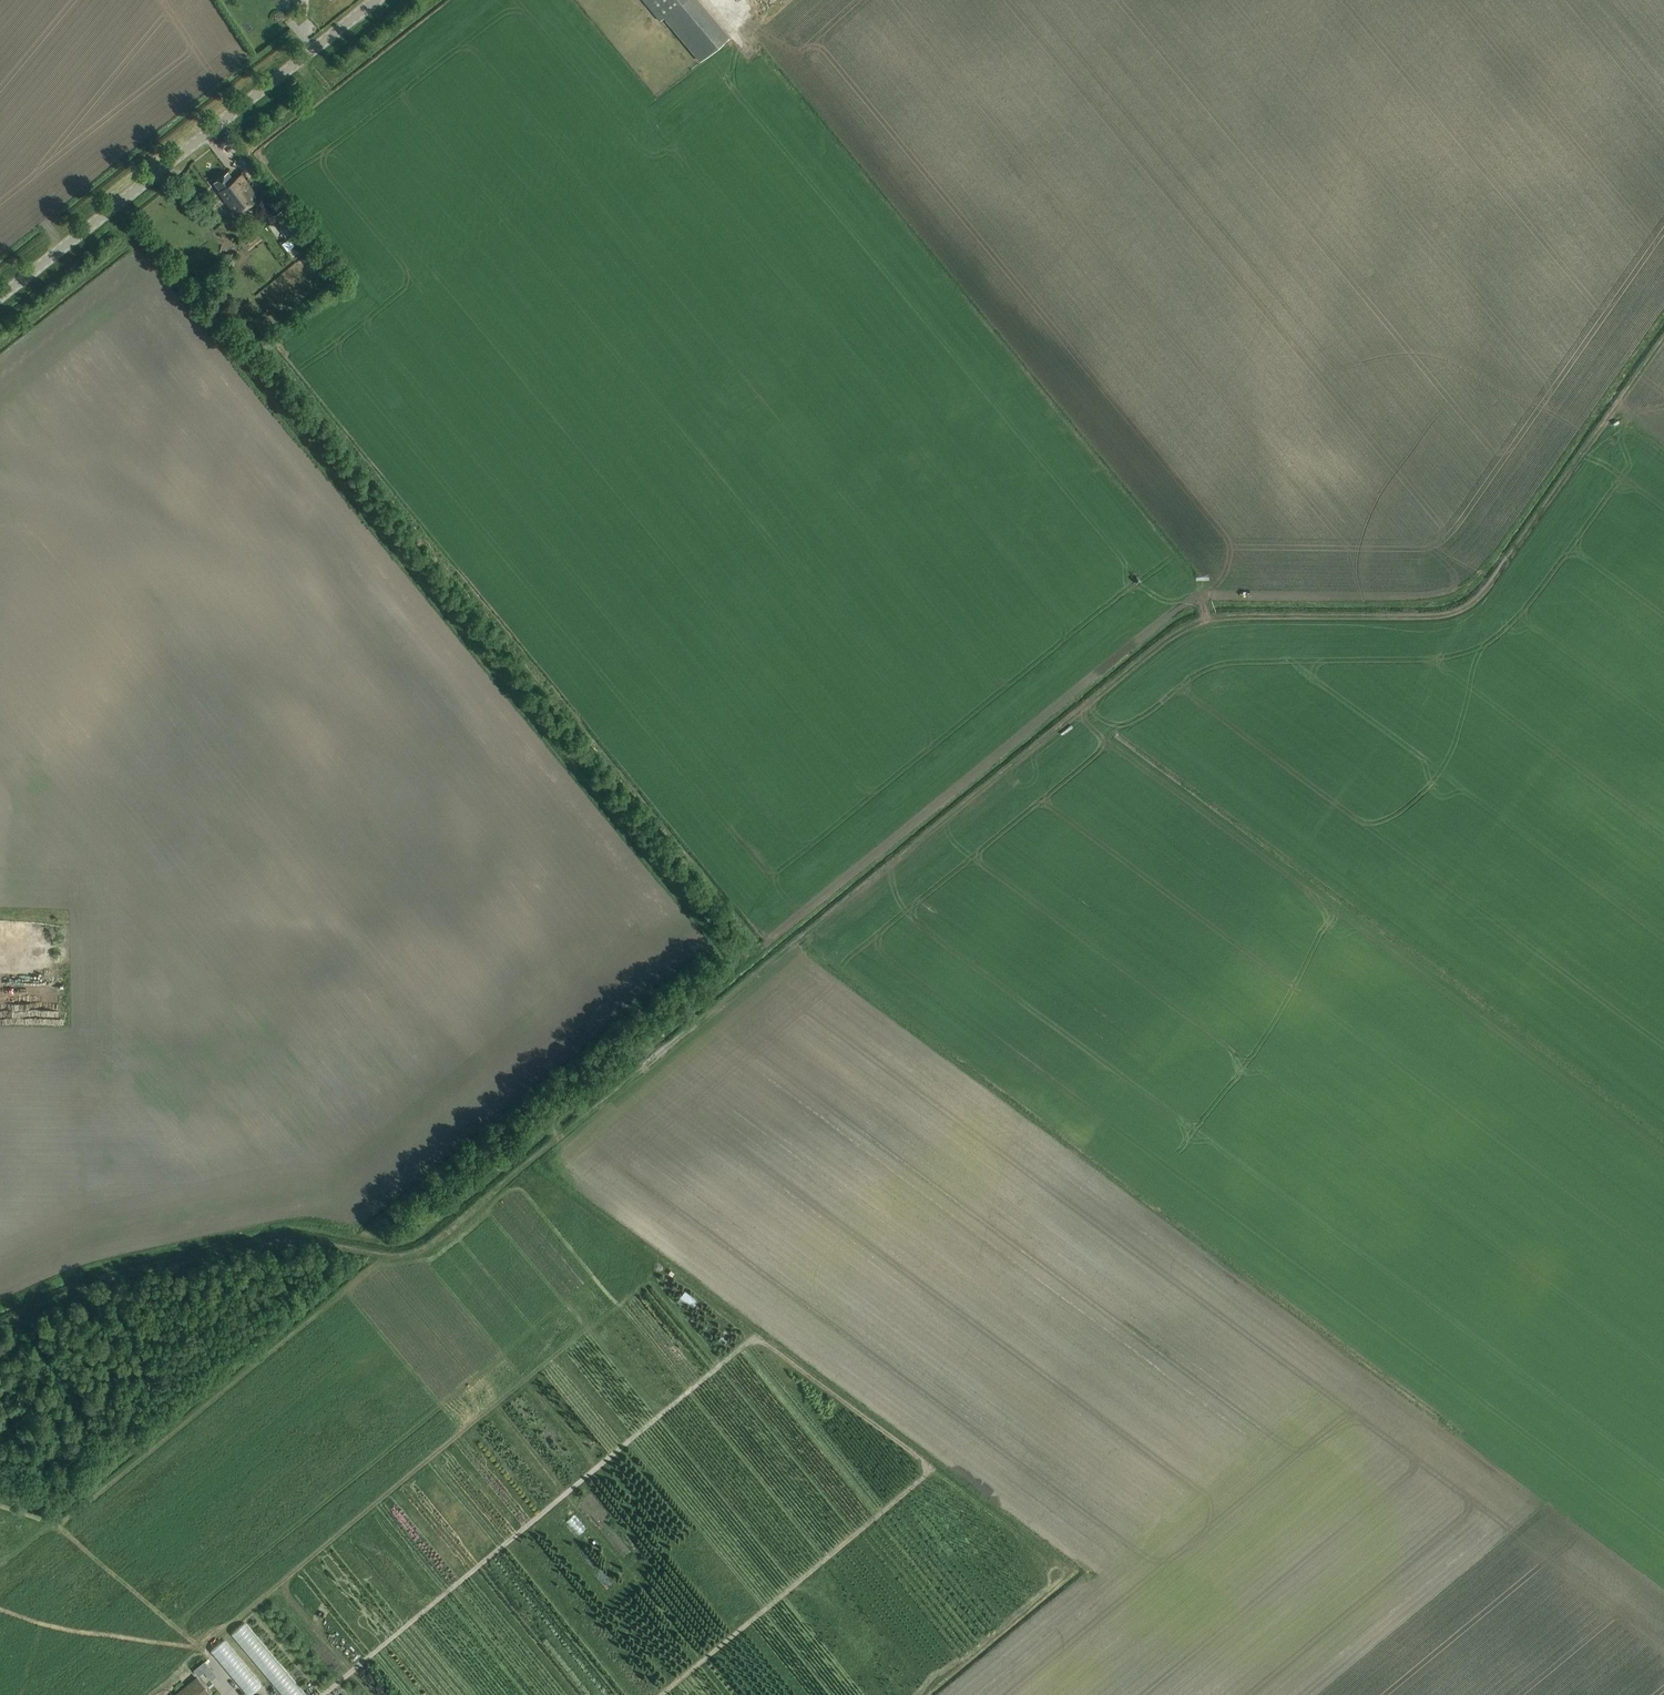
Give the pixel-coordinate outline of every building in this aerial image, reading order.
[(661,20),(663,18),(700,62),(730,37),(698,0),(644,0),(661,20)] [(222,189),(220,190),(238,213),(260,196),(242,173),(236,178),(229,171),(216,181),(222,189)] [(271,218),(285,236),(297,226),(284,208),(271,218)] [(685,1291),(680,1298),(693,1308),(699,1301),(685,1291)] [(205,1661),(193,1670),(198,1676),(210,1667),(205,1661)] [(175,1694),(210,1694),(211,1694),(197,1678),(175,1694)]
